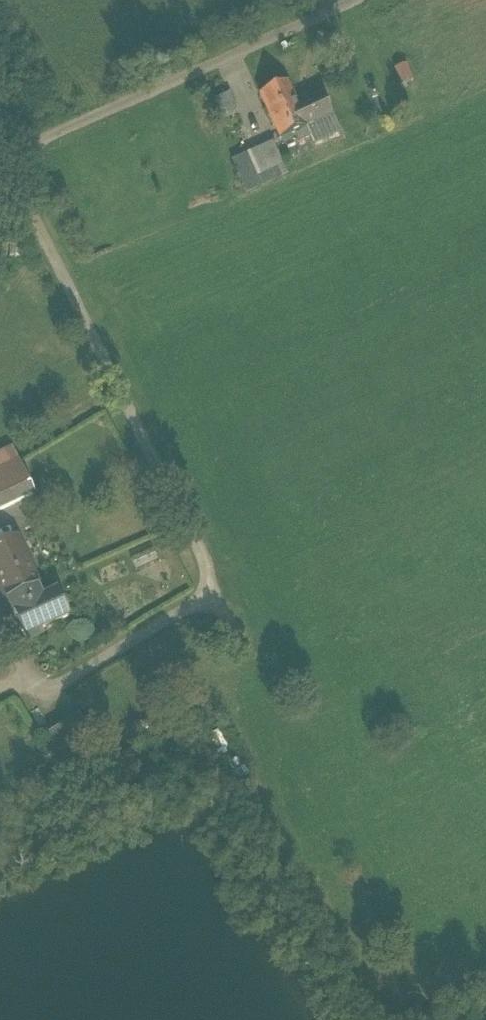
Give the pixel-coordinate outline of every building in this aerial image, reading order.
[(396,66),(400,84),(410,82),(406,64),(396,66)] [(286,83),(259,96),(273,126),(274,126),(281,141),(296,134),(307,129),(333,117),(323,95),(298,107),(286,83)] [(215,96),(222,115),(236,110),(229,91),(215,96)] [(341,136),(333,117),(307,129),(312,140),(316,147),(341,136)] [(307,129),(296,134),(300,145),(312,140),(307,129)] [(257,177),(283,165),(273,143),(247,155),(257,177)] [(257,177),(247,155),(230,163),(244,193),(261,185),(257,177)] [(287,174),(283,165),(257,177),(261,185),(287,174)] [(13,500),(0,473),(0,506),(13,500)] [(0,548),(0,585),(8,601),(36,589),(14,542),(0,548)] [(57,593),(42,600),(37,588),(36,589),(8,601),(7,602),(27,644),(39,639),(36,633),(69,618),(57,593)] [(79,717),(42,740),(57,767),(95,745),(79,717)]
